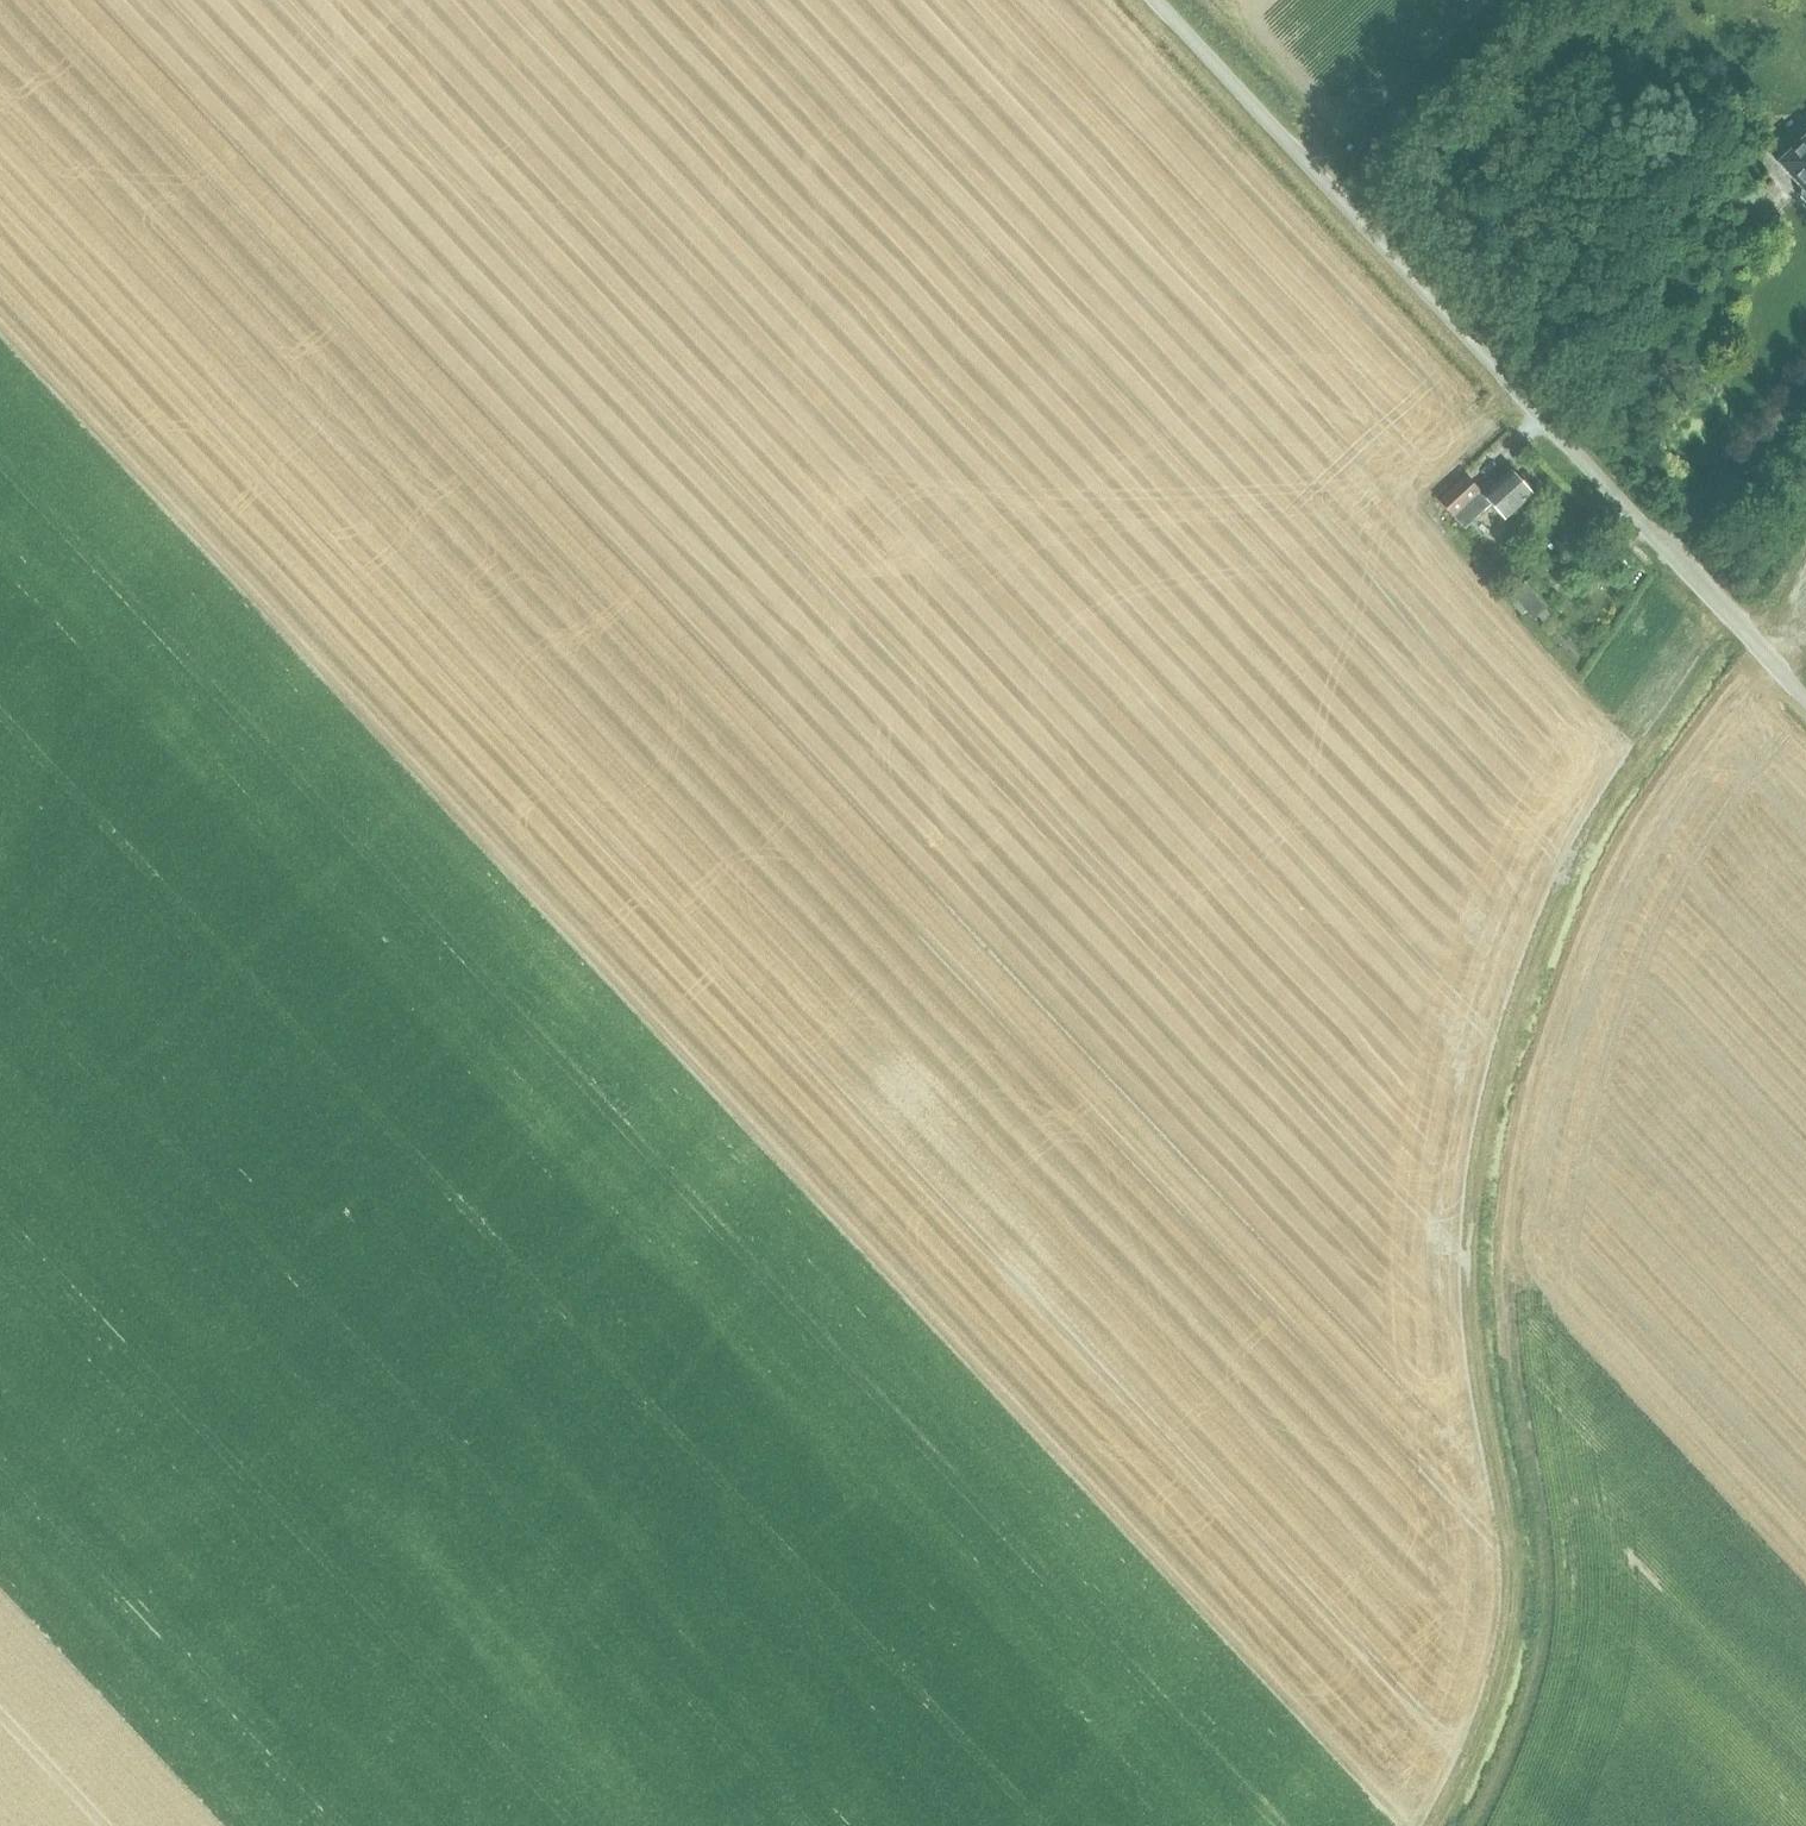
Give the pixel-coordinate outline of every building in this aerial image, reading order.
[(1779,164),(1803,189),(1800,192),(1801,196),(1805,202),(1805,138),(1779,164)] [(1505,520),(1532,494),(1510,471),(1496,484),(1493,481),(1479,493),(1465,477),(1439,501),(1464,529),(1491,504),(1505,520)] [(1592,529),(1590,517),(1582,513),(1574,521),(1577,522),(1579,528),(1577,531),(1586,534),(1592,529)] [(1532,620),(1548,607),(1526,582),(1506,600),(1520,616),(1525,613),(1532,620)]
